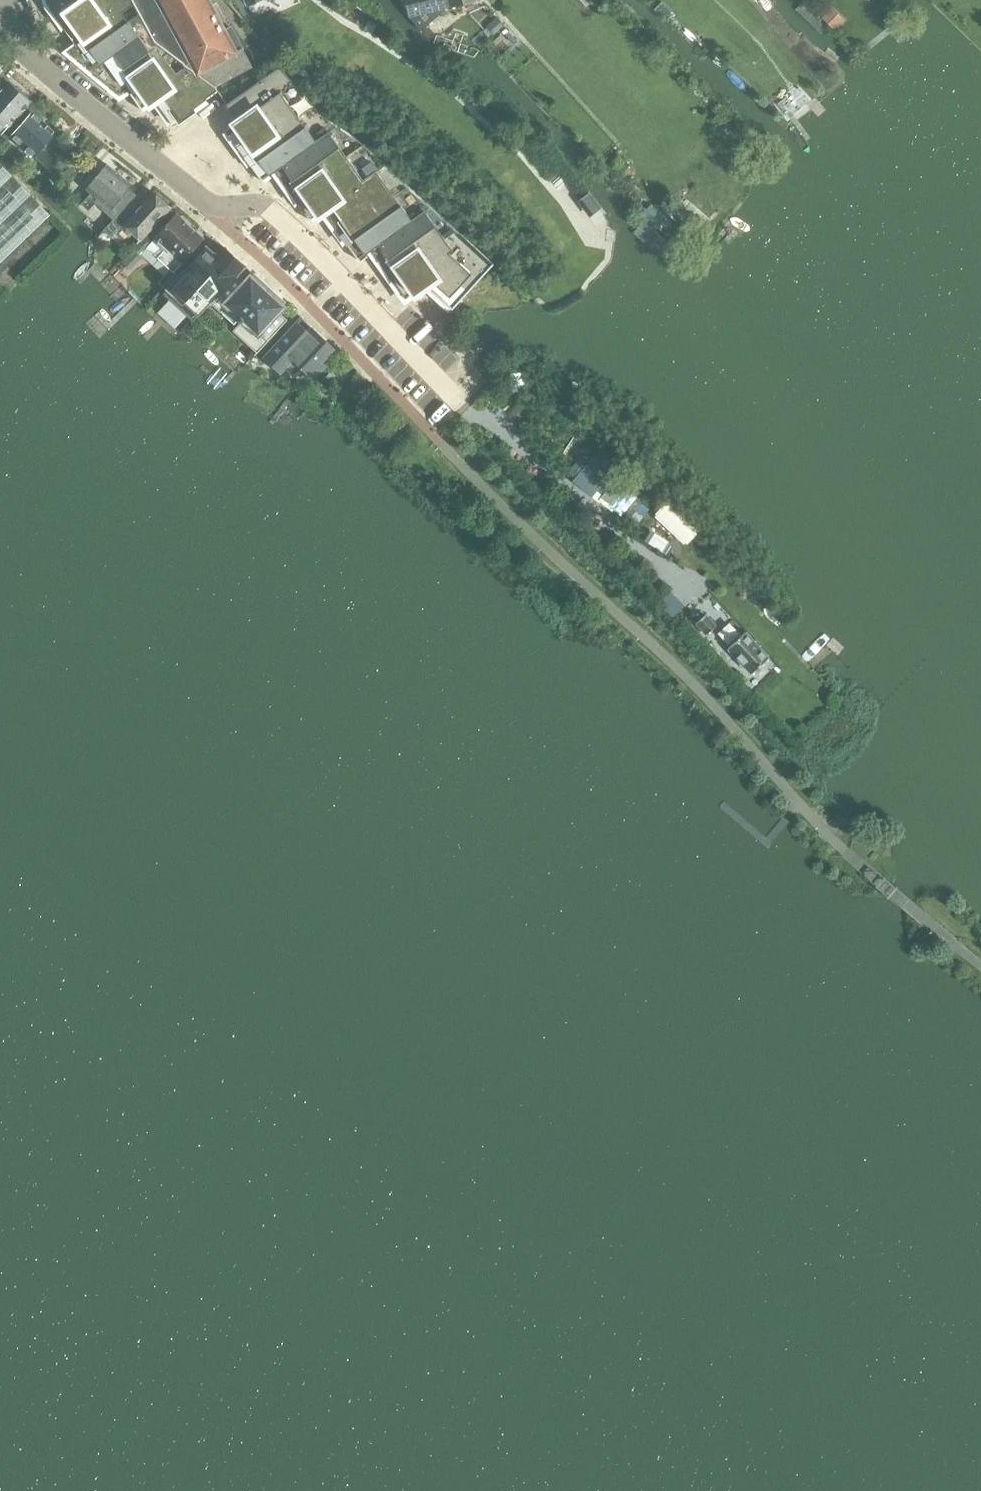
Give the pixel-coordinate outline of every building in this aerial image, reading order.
[(52,2),(68,25),(64,28),(76,44),(82,40),(86,46),(77,52),(119,87),(128,81),(133,89),(129,91),(141,108),(157,96),(174,119),(170,122),(171,124),(206,98),(205,97),(216,89),(214,86),(215,85),(155,41),(132,0),(51,0),(52,2)] [(215,85),(252,65),(231,25),(225,29),(209,0),(132,0),(155,41),(215,85)] [(409,16),(420,29),(422,27),(426,24),(434,33),(443,24),(435,17),(446,7),(445,0),(405,0),(409,16)] [(231,127),(248,152),(313,105),(279,66),(226,104),(238,121),(226,129),(226,130),(231,127)] [(0,79),(0,131),(8,123),(9,125),(31,100),(31,99),(32,98),(25,91),(23,92),(11,81),(9,83),(1,78),(0,79)] [(294,189),(360,141),(353,135),(320,113),(313,105),(248,152),(254,160),(250,163),(262,180),(279,167),(294,189)] [(50,171),(66,152),(50,137),(55,131),(32,111),(10,135),(33,156),(34,156),(50,171)] [(343,230),(406,183),(360,141),(294,189),(302,200),(298,203),(310,219),(327,207),(343,230)] [(0,162),(0,262),(50,214),(0,162)] [(90,192),(77,206),(85,213),(95,202),(113,218),(113,219),(133,197),(126,190),(131,183),(106,164),(86,189),(90,192)] [(390,267),(452,224),(406,183),(343,230),(350,239),(346,242),(358,258),(375,246),(390,267)] [(113,219),(113,218),(103,229),(111,237),(123,224),(140,240),(149,230),(154,235),(171,215),(166,211),(171,207),(153,190),(141,204),(133,197),(113,219)] [(139,255),(146,246),(173,271),(181,262),(181,261),(203,237),(175,211),(171,215),(154,235),(149,230),(140,240),(132,248),(139,255)] [(390,267),(406,290),(421,279),(424,284),(431,279),(434,282),(432,284),(454,303),(451,307),(452,308),(493,262),(452,224),(390,267)] [(193,259),(166,289),(197,317),(210,304),(211,302),(216,297),(227,284),(235,274),(237,272),(244,264),(214,237),(196,256),(197,257),(194,260),(193,259)] [(211,302),(210,304),(234,325),(236,323),(238,325),(233,331),(256,352),(276,331),(286,320),(277,312),(282,307),(280,305),(283,302),(272,293),(270,296),(261,289),(264,286),(254,276),(251,279),(249,278),(245,283),(235,274),(227,284),(216,297),(211,302)] [(256,352),(254,354),(261,361),(264,359),(280,374),(287,366),(295,373),(300,368),(312,381),(327,365),(322,361),(334,348),(317,332),(317,333),(311,339),(304,332),(306,330),(296,321),(281,337),(276,331),(256,352)] [(568,465),(596,495),(617,476),(590,445),(568,465)] [(635,493),(629,503),(645,511),(650,500),(635,493)] [(666,498),(656,508),(688,539),(698,529),(666,498)] [(709,609),(697,620),(706,631),(718,620),(709,609)] [(744,631),(727,647),(751,673),(768,657),(744,631)]
